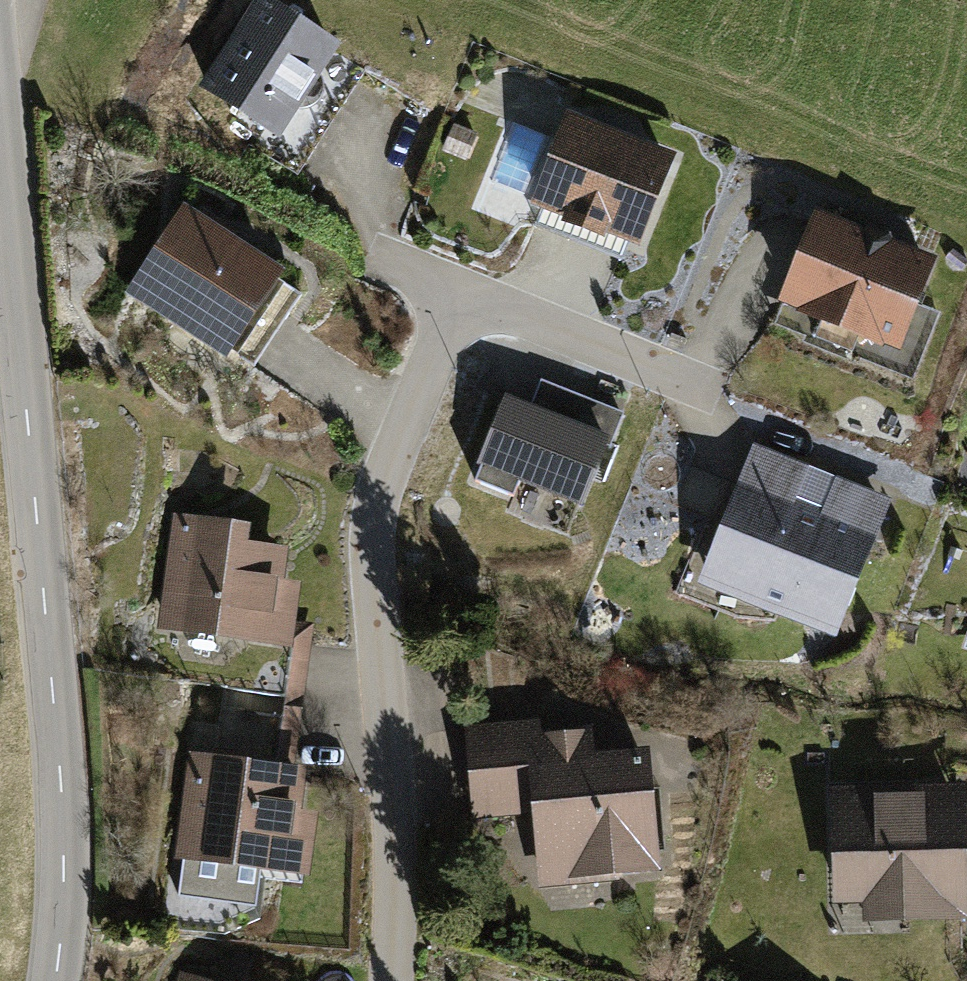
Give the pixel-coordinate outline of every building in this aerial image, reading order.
[(279,0),(252,0),(200,83),(281,134),(342,39),(279,0)] [(679,151),(568,107),(531,201),(643,244),(679,151)] [(455,125),(444,150),(468,160),(478,135),(455,125)] [(281,271),(178,206),(123,293),(228,359),(232,353),(254,366),(300,294),(276,279),(281,271)] [(945,261),(814,207),(774,304),(905,358),(945,261)] [(530,406),(504,396),(475,466),(480,468),(474,482),(511,497),(517,483),(578,507),(603,447),(608,449),(622,414),(540,381),(530,406)] [(898,501),(752,445),(699,586),(835,642),(898,501)] [(249,525),(172,515),(155,630),(212,639),(294,651),(305,576),(284,573),(288,545),(247,539),(249,525)] [(294,651),(212,639),(206,686),(287,697),(294,651)] [(220,710),(214,756),(297,768),(304,721),(220,710)] [(554,714),(472,720),(480,828),(529,825),(534,885),(686,874),(677,761),(604,767),(602,742),(557,746),(554,714)] [(214,756),(195,755),(178,894),(259,904),(263,869),(312,875),(320,811),(301,809),(306,768),(297,768),(214,756)] [(843,787),(845,919),(966,918),(966,785),(843,787)] [(174,970),(171,980),(212,980),(174,970)]
